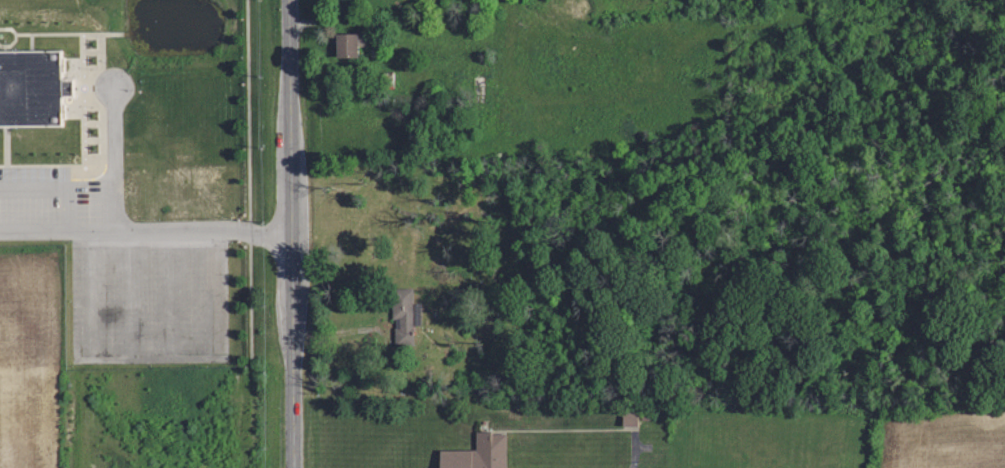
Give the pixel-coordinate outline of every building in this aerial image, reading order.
[(356,58),(333,58),(333,44),(331,44),(331,34),(365,34),(365,45),(356,45),(356,58)] [(62,125),(0,125),(0,50),(62,50),(62,79),(76,79),(76,97),(62,97),(62,125)] [(394,345),(394,327),(395,327),(395,318),(391,318),(391,288),(412,288),(412,303),(420,303),(420,325),(413,325),(413,345),(394,345)] [(635,412),(620,411),(619,427),(634,428),(635,412)] [(505,433),(505,467),(439,467),(439,450),(475,449),(475,431),(491,431),(491,434),(505,433)]
